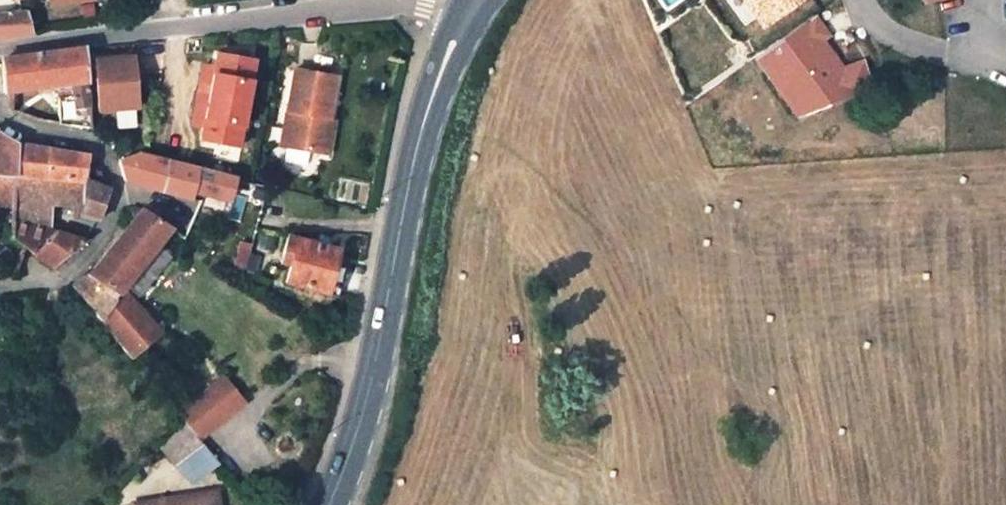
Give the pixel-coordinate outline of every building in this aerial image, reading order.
[(763,30),(808,0),(743,0),(763,30)] [(33,36),(26,13),(0,16),(0,41),(33,36)] [(815,15),(753,59),(793,117),(873,88),(863,59),(843,65),(825,39),(830,36),(815,15)] [(85,90),(81,51),(1,59),(5,93),(9,93),(58,87),(59,100),(56,100),(58,125),(90,130),(87,90),(85,90)] [(258,58),(214,53),(196,118),(204,120),(201,138),(239,142),(258,58)] [(140,107),(133,56),(95,57),(97,108),(140,107)] [(321,155),(327,121),(334,78),(293,71),(281,148),(321,155)] [(119,114),(119,127),(139,128),(139,114),(119,114)] [(327,121),(321,155),(328,157),(333,122),(327,121)] [(15,179),(16,147),(0,136),(0,177),(15,179)] [(15,179),(13,207),(13,221),(48,231),(49,207),(72,206),(72,217),(98,221),(105,202),(108,192),(99,172),(85,168),(87,159),(16,147),(15,179)] [(203,151),(185,149),(183,164),(197,168),(200,169),(203,151)] [(123,182),(189,200),(191,192),(196,170),(183,167),(134,157),(118,163),(123,182)] [(233,180),(196,170),(191,192),(227,201),(233,180)] [(13,207),(15,179),(0,177),(0,207),(13,207)] [(71,287),(131,360),(159,335),(121,290),(168,229),(137,210),(131,217),(87,276),(71,287)] [(24,251),(50,271),(86,242),(48,231),(13,221),(12,241),(24,251)] [(284,282),(337,297),(349,255),(288,237),(281,259),(290,261),(288,269),(284,282)] [(279,266),(288,269),(290,261),(281,259),(279,266)] [(223,374),(181,414),(208,442),(250,402),(223,374)] [(181,420),(156,448),(174,464),(192,443),(196,439),(181,420)] [(196,439),(192,443),(198,451),(202,446),(196,439)] [(202,446),(198,451),(204,457),(208,453),(202,446)] [(216,492),(132,504),(133,504),(218,504),(216,492)]
